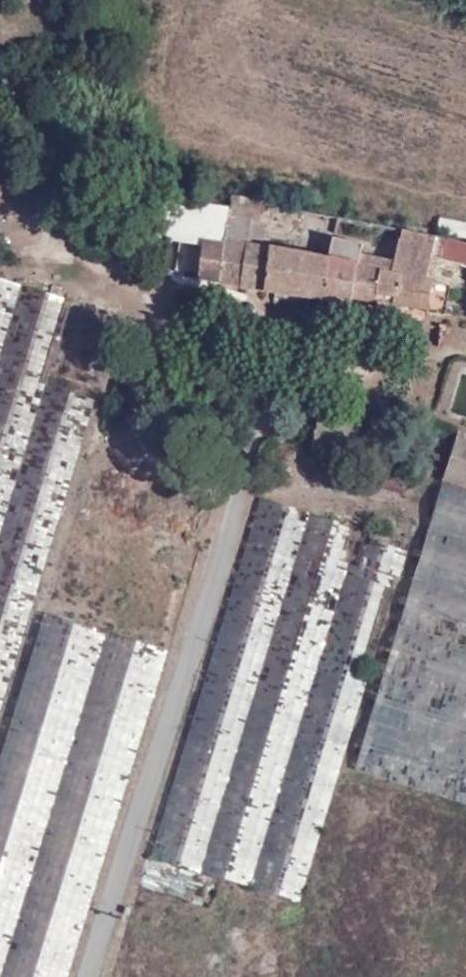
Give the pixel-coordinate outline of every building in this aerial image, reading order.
[(204,242),(198,282),(447,320),(453,283),(434,280),(436,267),(465,271),(465,234),(400,224),(395,257),(366,253),(368,241),(335,236),(331,259),(263,249),(270,199),(235,193),(226,245),(204,242)] [(119,317),(0,280),(0,702),(119,317)] [(444,481),(398,627),(352,769),(465,805),(465,488),(444,481)] [(296,901),(411,540),(259,493),(147,857),(296,901)] [(165,652),(43,615),(0,755),(0,976),(64,976),(165,652)]
